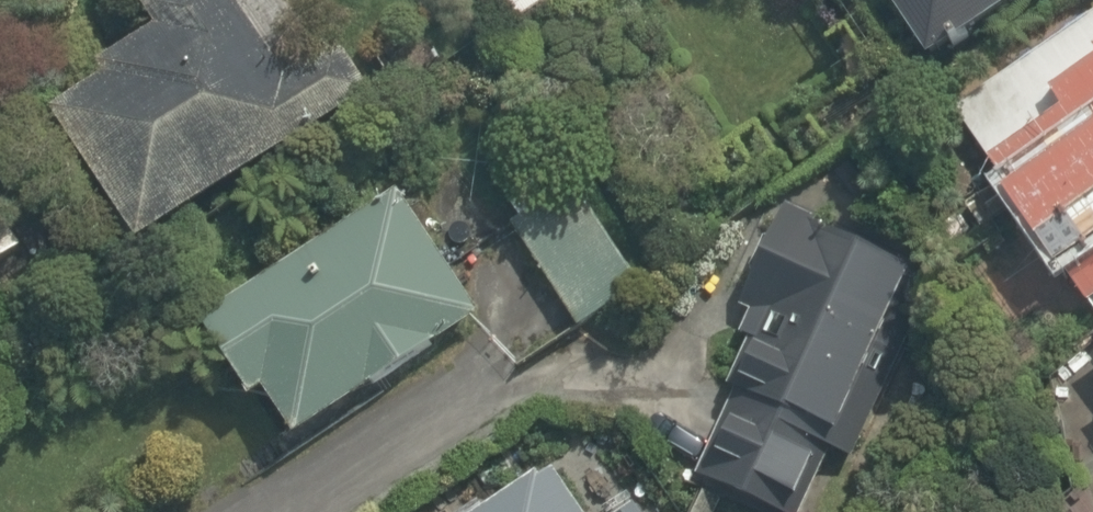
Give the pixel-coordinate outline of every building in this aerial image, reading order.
[(239,0),(120,0),(116,3),(141,39),(56,98),(153,240),(366,95),(329,41),(287,70),(239,0)] [(537,17),(562,0),(526,0),(537,17)] [(928,61),(1018,0),(887,0),(928,61)] [(983,158),(1091,317),(1092,316),(1092,60),(1051,89),(1061,105),(983,158)] [(584,171),(497,230),(559,321),(646,262),(584,171)] [(263,392),(295,440),(480,313),(396,190),(198,325),(250,401),(263,392)] [(16,220),(0,196),(0,231),(16,220)] [(676,478),(746,511),(799,511),(824,461),(846,472),(938,284),(790,211),(721,351),(735,358),(676,478)] [(0,243),(0,264),(9,257),(0,243)] [(619,487),(582,511),(549,462),(473,511),(636,511),(619,487)]
